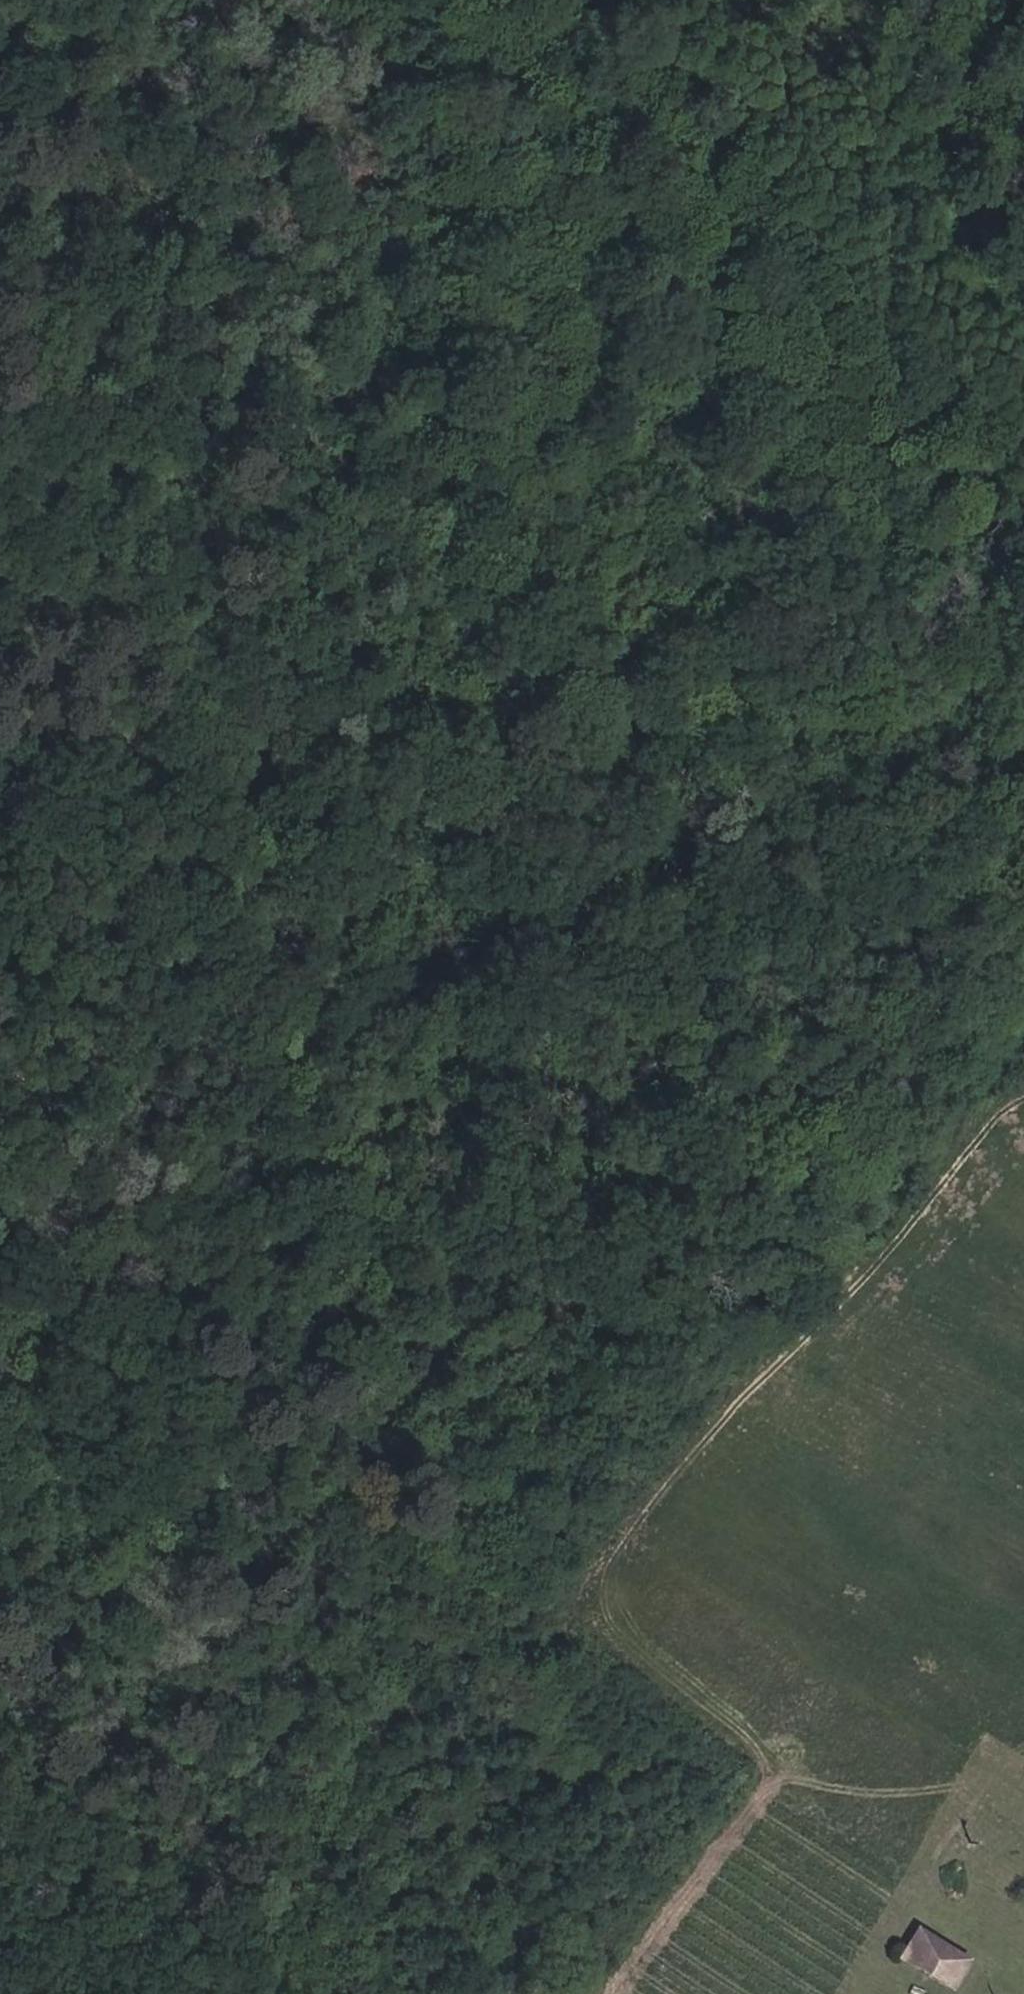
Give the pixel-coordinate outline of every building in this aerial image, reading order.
[(898,1952),(951,1987),(952,1984),(969,1957),(916,1924),(899,1949),(898,1952)]
